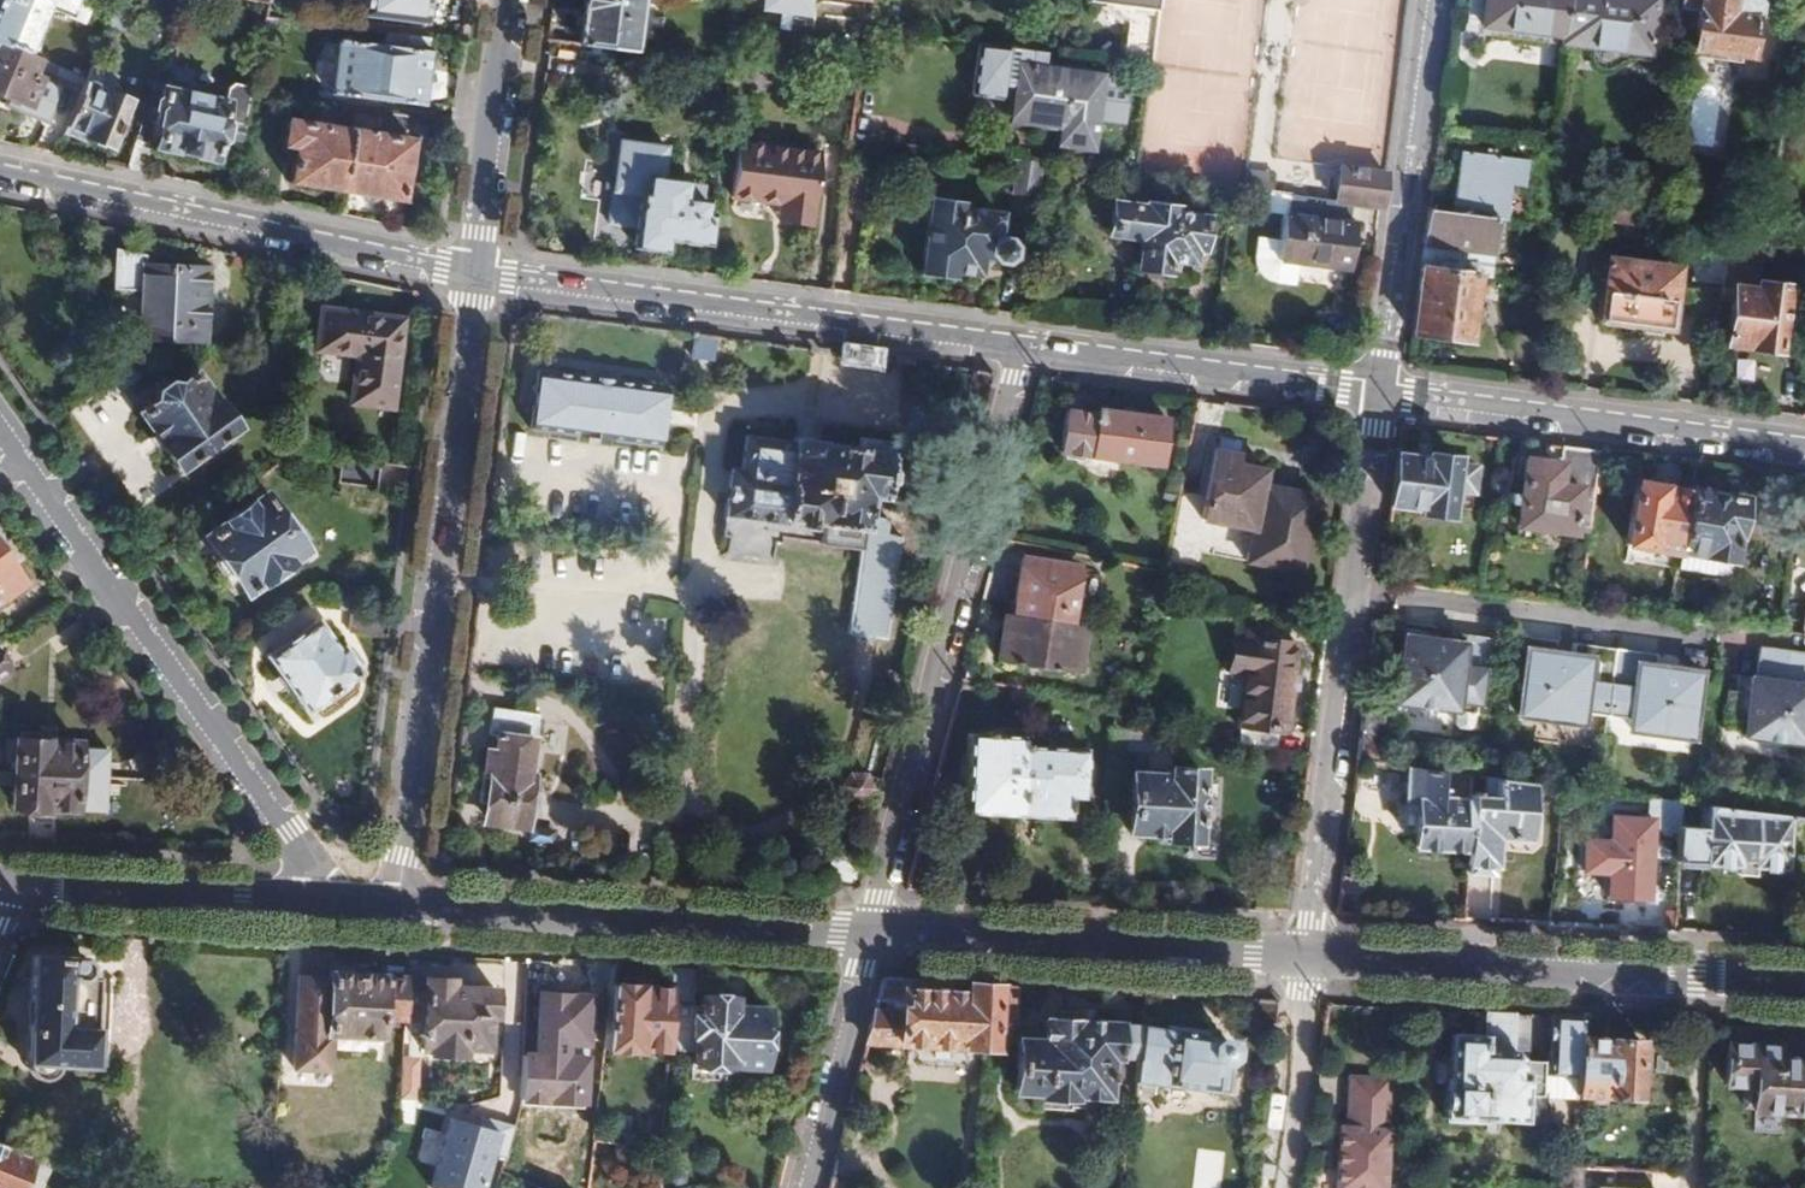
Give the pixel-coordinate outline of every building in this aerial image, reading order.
[(95,0),(0,0),(0,46),(29,58),(50,9),(85,23),(95,0)] [(579,45),(632,51),(639,0),(585,0),(579,45)] [(1159,0),(1092,0),(1091,7),(1112,8),(1127,29),(1122,61),(1151,65),(1159,0)] [(1571,0),(1490,0),(1487,24),(1566,36),(1571,0)] [(1565,43),(1653,54),(1659,0),(1571,0),(1566,36),(1565,43)] [(1680,5),(1700,7),(1695,47),(1751,53),(1757,17),(1762,13),(1764,2),(1762,0),(1680,0),(1680,5)] [(426,50),(428,38),(419,38),(386,34),(385,47),(379,102),(423,107),(430,51),(426,50)] [(385,47),(336,43),(331,96),(379,102),(385,47)] [(0,46),(0,95),(23,104),(31,102),(38,85),(37,78),(33,77),(38,62),(29,58),(0,46)] [(1099,74),(1022,64),(1014,119),(1044,124),(1045,116),(1064,120),(1062,142),(1096,147),(1103,102),(1096,101),(1099,74)] [(89,81),(68,132),(86,138),(85,141),(107,151),(126,105),(90,90),(93,83),(89,81)] [(220,139),(244,143),(249,118),(254,89),(238,86),(230,91),(227,104),(167,92),(161,126),(154,126),(151,142),(155,147),(159,147),(159,153),(213,164),(220,139)] [(289,182),(342,192),(353,133),(287,121),(283,147),(295,149),(289,182)] [(353,133),(342,192),(402,202),(412,144),(353,133)] [(820,155),(737,144),(730,197),(777,204),(775,224),(811,227),(820,155)] [(1465,149),(1456,213),(1496,219),(1508,220),(1512,186),(1525,187),(1530,159),(1465,149)] [(950,168),(951,166),(953,164),(953,161),(953,158),(951,156),(949,154),(946,153),(943,153),(941,154),(938,155),(937,158),(936,161),(937,163),(938,166),(940,168),(942,169),(944,169),(947,169),(950,168)] [(1037,196),(1041,162),(1019,159),(1014,194),(1037,196)] [(1382,207),(1386,173),(1339,167),(1335,201),(1352,203),(1382,207)] [(1279,171),(1257,168),(1255,185),(1276,188),(1279,171)] [(665,237),(706,242),(709,217),(702,215),(703,202),(681,200),(683,181),(646,177),(644,193),(639,192),(637,196),(615,194),(608,242),(663,249),(665,237)] [(1292,195),(1272,192),(1270,213),(1285,215),(1290,215),(1292,195)] [(1352,203),(1335,201),(1292,195),(1290,215),(1285,215),(1282,242),(1279,260),(1297,262),(1350,269),(1356,223),(1349,222),(1352,203)] [(961,205),(933,202),(923,273),(951,276),(952,272),(976,274),(980,253),(991,254),(994,258),(996,259),(1002,262),(1008,260),(1010,257),(1012,255),(1014,249),(1014,246),(1013,243),(1011,241),(1002,238),(999,239),(1002,215),(961,209),(961,205)] [(1146,207),(1114,203),(1110,233),(1142,237),(1139,266),(1165,269),(1167,258),(1192,260),(1194,246),(1200,247),(1205,218),(1175,213),(1175,208),(1147,204),(1146,207)] [(1456,213),(1431,210),(1423,269),(1445,272),(1446,265),(1459,267),(1460,263),(1470,265),(1469,275),(1477,276),(1480,251),(1492,253),(1496,219),(1456,213)] [(1295,284),(1297,262),(1279,260),(1282,242),(1259,239),(1256,260),(1258,266),(1264,274),(1267,278),(1274,283),(1280,284),(1293,287),(1295,284)] [(1730,250),(1699,245),(1695,279),(1725,283),(1730,250)] [(144,255),(116,250),(115,290),(142,292),(141,338),(205,343),(208,269),(144,265),(144,255)] [(1730,250),(1725,283),(1723,297),(1735,298),(1729,342),(1780,349),(1788,288),(1761,283),(1760,288),(1739,285),(1741,272),(1757,275),(1759,254),(1749,252),(1730,250)] [(1675,270),(1607,260),(1606,265),(1595,263),(1593,280),(1604,281),(1599,318),(1644,325),(1644,331),(1661,334),(1662,328),(1668,328),(1675,270)] [(1445,272),(1423,269),(1420,292),(1414,335),(1469,341),(1477,276),(1469,275),(1470,265),(1460,263),(1459,267),(1446,265),(1445,272)] [(403,322),(324,312),(320,350),(356,355),(351,404),(394,409),(403,322)] [(716,337),(692,334),(687,374),(712,376),(716,337)] [(669,375),(641,371),(637,395),(531,381),(526,424),(659,442),(669,375)] [(157,405),(140,417),(179,471),(236,432),(219,407),(215,409),(193,377),(179,389),(177,387),(175,389),(169,386),(168,388),(165,386),(158,391),(159,394),(156,396),(158,400),(155,402),(157,405)] [(1118,415),(1097,413),(1091,458),(1160,465),(1166,418),(1119,412),(1118,415)] [(889,641),(903,537),(888,536),(891,519),(868,515),(870,499),(885,500),(890,453),(826,445),(825,442),(796,438),(796,442),(749,437),(745,470),(734,469),(728,519),(787,527),(788,521),(822,525),(819,547),(862,553),(850,635),(889,641)] [(1598,450),(1562,445),(1560,461),(1527,458),(1518,524),(1572,531),(1577,497),(1592,499),(1598,450)] [(1236,455),(1214,451),(1200,520),(1252,531),(1246,561),(1278,567),(1289,511),(1279,508),(1275,502),(1280,498),(1274,488),(1268,492),(1261,490),(1265,470),(1235,464),(1236,455)] [(1428,458),(1398,454),(1391,505),(1420,508),(1420,511),(1450,514),(1454,491),(1474,494),(1478,468),(1457,464),(1458,459),(1428,455),(1428,458)] [(379,463),(340,458),(337,481),(377,487),(379,463)] [(1684,549),(1691,490),(1639,483),(1630,544),(1684,553),(1684,549)] [(1709,489),(1692,487),(1691,490),(1684,549),(1736,555),(1744,493),(1726,491),(1709,489)] [(261,496),(205,537),(245,594),(301,554),(297,548),(308,540),(298,525),(287,533),(261,496)] [(1,605),(25,588),(0,552),(0,603),(1,605)] [(1052,621),(1065,623),(1073,566),(1021,558),(1011,616),(1052,621)] [(1075,674),(1082,626),(1065,623),(1052,621),(1011,616),(1007,615),(999,663),(1075,674)] [(335,653),(315,625),(266,659),(304,713),(360,675),(356,670),(361,667),(350,651),(345,655),(340,650),(335,653)] [(1456,637),(1409,631),(1399,699),(1464,707),(1465,698),(1484,701),(1490,667),(1499,668),(1503,635),(1457,629),(1456,637)] [(1287,733),(1300,645),(1251,637),(1251,641),(1234,639),(1230,669),(1246,671),(1238,725),(1287,733)] [(1615,683),(1619,646),(1580,643),(1577,658),(1534,654),(1526,718),(1588,724),(1590,721),(1608,722),(1612,683),(1615,683)] [(1661,651),(1619,646),(1615,683),(1617,683),(1613,723),(1634,725),(1635,729),(1696,736),(1704,672),(1660,667),(1661,651)] [(1761,647),(1758,676),(1753,676),(1752,691),(1732,688),(1727,733),(1747,735),(1747,742),(1804,747),(1804,651),(1761,647)] [(0,658),(0,681),(10,673),(0,658)] [(1024,702),(1025,689),(1000,686),(999,698),(1024,702)] [(537,718),(492,712),(489,736),(498,737),(497,755),(489,754),(486,776),(485,776),(481,804),(490,806),(488,822),(524,825),(530,780),(525,779),(530,744),(534,745),(537,718)] [(964,812),(1017,815),(1019,777),(1021,745),(1022,737),(968,734),(964,812)] [(75,744),(14,742),(10,806),(71,810),(75,744)] [(1019,777),(1017,815),(1067,818),(1068,795),(1082,796),(1084,748),(1021,745),(1019,777)] [(1441,769),(1406,764),(1405,804),(1416,805),(1414,847),(1468,851),(1471,798),(1447,796),(1448,785),(1440,784),(1441,769)] [(1167,774),(1129,773),(1127,831),(1164,832),(1164,835),(1195,836),(1198,772),(1167,770),(1167,774)] [(873,794),(874,788),(873,783),(869,777),(864,773),(858,772),(851,773),(846,777),(843,782),(841,788),(843,794),(845,799),(852,803),(857,804),(863,803),(870,799),(873,794)] [(1532,781),(1504,777),(1487,775),(1485,792),(1471,792),(1471,798),(1468,851),(1467,874),(1490,875),(1490,867),(1494,868),(1496,837),(1528,837),(1532,781)] [(1684,800),(1649,796),(1648,827),(1682,830),(1684,800)] [(1786,868),(1790,814),(1774,811),(1684,800),(1682,830),(1681,861),(1706,863),(1706,865),(1738,866),(1739,874),(1755,875),(1756,867),(1786,868)] [(83,962),(35,960),(29,1067),(31,1067),(34,1078),(36,1081),(39,1083),(45,1084),(50,1084),(53,1082),(58,1079),(60,1074),(61,1069),(96,1070),(98,1033),(96,1032),(98,983),(90,982),(89,969),(83,962)] [(616,966),(592,965),(587,1006),(610,1009),(613,989),(616,966)] [(697,971),(673,969),(672,992),(671,1009),(695,1009),(697,971)] [(384,1036),(404,1037),(405,1025),(408,981),(331,977),(329,1037),(383,1041),(384,1036)] [(453,983),(408,981),(405,1025),(421,1026),(420,1054),(429,1053),(430,1058),(460,1059),(461,1050),(485,1053),(487,1020),(494,1020),(495,993),(452,990),(453,983)] [(994,1050),(995,1028),(997,987),(970,985),(968,995),(942,993),(942,984),(884,981),(880,999),(903,1000),(901,1013),(876,1012),(868,1043),(930,1045),(994,1050)] [(1019,1028),(1022,988),(997,987),(995,1028),(1019,1028)] [(613,989),(610,1009),(606,1051),(641,1053),(641,1049),(669,1051),(671,1009),(672,992),(613,989)] [(737,1001),(703,999),(703,1019),(696,1019),(694,1040),(697,1041),(695,1067),(766,1072),(770,1011),(737,1010),(737,1001)] [(1278,1002),(1242,1000),(1241,1026),(1275,1027),(1278,1002)] [(1510,1054),(1512,1014),(1484,1012),(1483,1038),(1447,1035),(1440,1120),(1480,1123),(1481,1119),(1522,1122),(1524,1097),(1541,1097),(1544,1064),(1520,1063),(1510,1054)] [(1578,1039),(1579,1017),(1565,1016),(1551,1016),(1549,1077),(1576,1077),(1578,1039)] [(1136,1085),(1143,1030),(1120,1029),(1120,1025),(1045,1022),(1044,1044),(1019,1042),(1016,1096),(1041,1098),(1041,1101),(1076,1103),(1077,1100),(1110,1102),(1111,1098),(1134,1099),(1136,1085)] [(1166,1032),(1143,1030),(1136,1085),(1228,1098),(1236,1060),(1231,1059),(1232,1051),(1229,1048),(1219,1046),(1215,1049),(1216,1042),(1202,1040),(1203,1033),(1167,1028),(1166,1032)] [(1640,1043),(1578,1039),(1576,1077),(1575,1097),(1637,1100),(1640,1043)] [(1778,1060),(1778,1049),(1727,1047),(1724,1086),(1744,1088),(1743,1107),(1753,1107),(1753,1112),(1804,1114),(1804,1061),(1778,1060)] [(1344,1100),(1344,1114),(1337,1114),(1332,1165),(1337,1166),(1335,1187),(1388,1187),(1390,1126),(1386,1126),(1391,1073),(1347,1069),(1344,1100)] [(1076,1103),(1041,1101),(1040,1114),(1075,1116),(1076,1103)] [(594,1141),(592,1158),(639,1164),(641,1147),(594,1141)] [(0,1147),(0,1187),(47,1187),(54,1173),(33,1164),(35,1161),(0,1147)] [(1651,1174),(1624,1173),(1615,1172),(1614,1187),(1650,1187),(1651,1174)]
